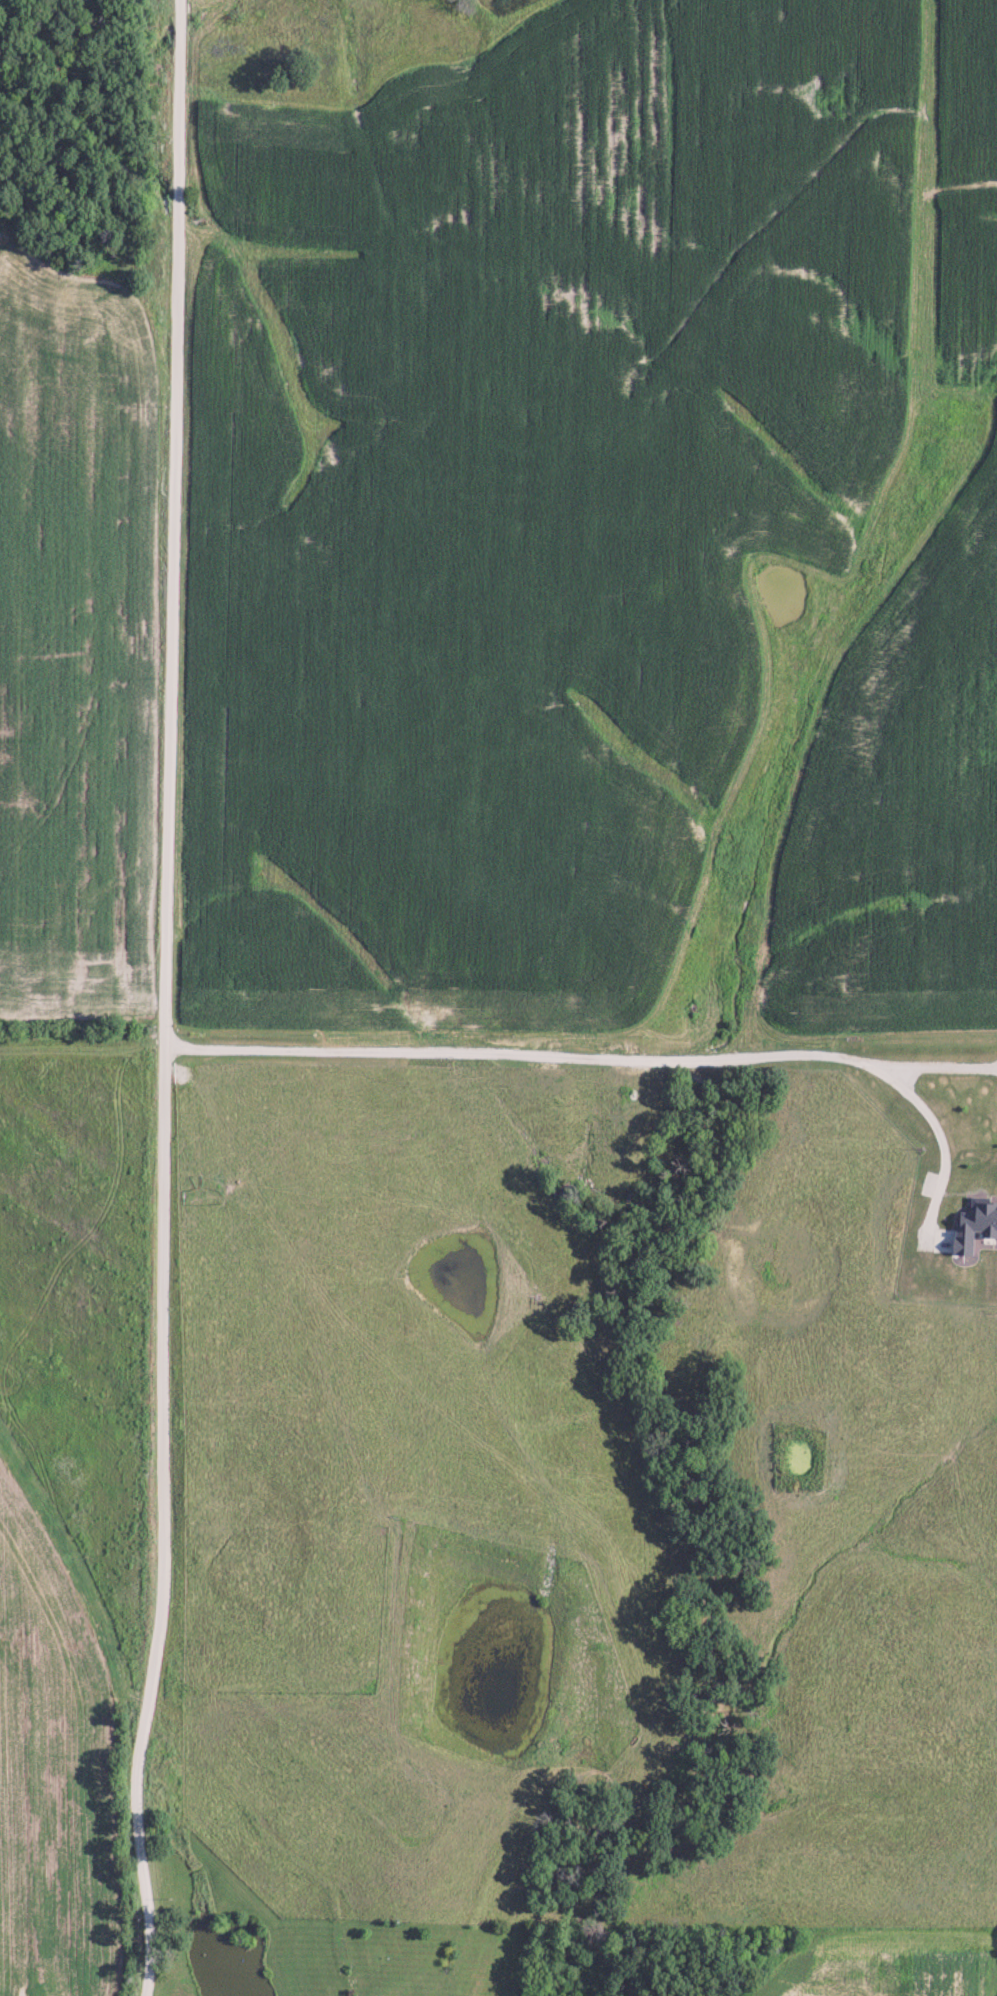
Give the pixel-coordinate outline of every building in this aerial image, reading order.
[(986,1200),(986,1195),(975,1196),(975,1210),(958,1211),(958,1253),(979,1253),(979,1247),(994,1247),(994,1236),(996,1236),(996,1200),(986,1200)]
